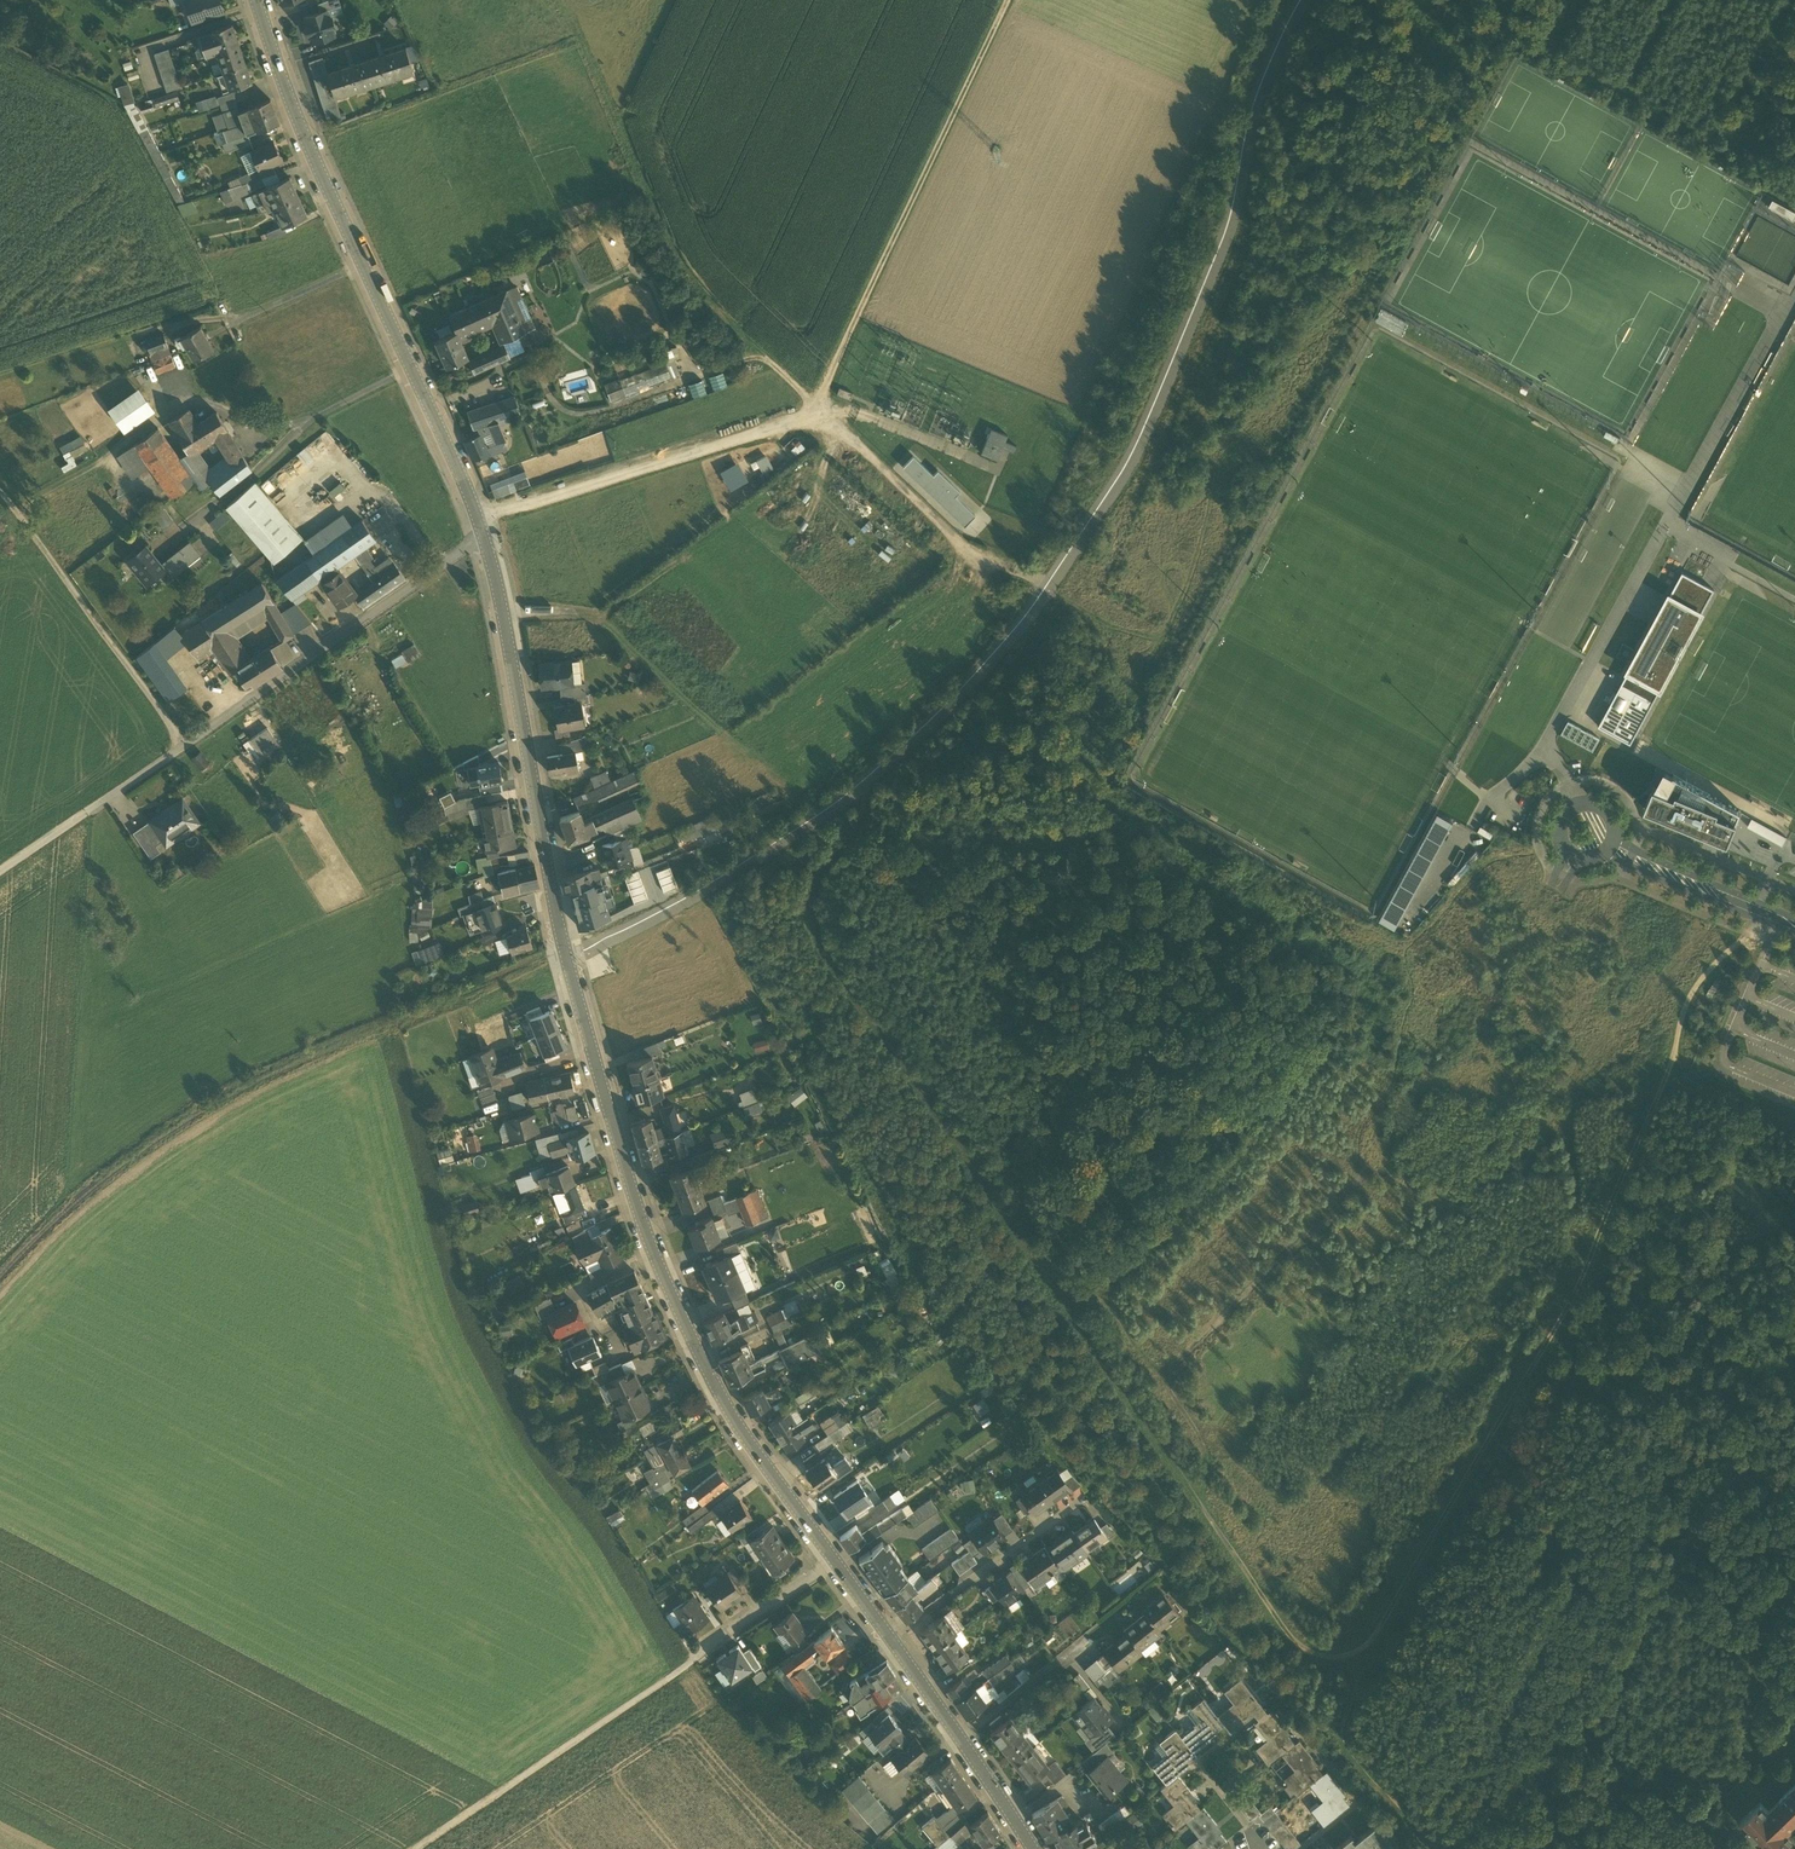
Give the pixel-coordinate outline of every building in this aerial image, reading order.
[(195,20),(223,11),(219,0),(188,0),(195,20)] [(317,4),(320,13),(327,10),(327,11),(341,6),(339,0),(327,0),(317,4)] [(320,13),(305,17),(307,25),(305,26),(308,36),(311,35),(313,43),(335,36),(332,28),(335,27),(332,17),(329,18),(327,11),(327,10),(320,13)] [(232,24),(210,32),(210,33),(199,36),(200,38),(199,38),(201,46),(202,46),(202,47),(205,46),(208,54),(217,51),(224,73),(246,65),(232,24)] [(318,45),(320,53),(333,49),(330,41),(318,45)] [(406,48),(367,61),(374,84),(413,71),(406,48)] [(180,86),(168,50),(154,54),(166,90),(180,86)] [(322,57),(309,62),(311,69),(325,64),(322,57)] [(367,61),(328,73),(329,78),(331,85),(332,88),(334,95),(335,96),(374,84),(367,61)] [(325,64),(311,69),(313,76),(327,71),(325,64)] [(246,65),(224,73),(230,90),(243,85),(251,83),(246,65)] [(327,71),(313,76),(315,83),(329,78),(328,73),(327,71)] [(224,73),(217,75),(223,92),(230,90),(224,73)] [(329,78),(315,83),(317,89),(331,85),(329,78)] [(128,84),(119,87),(124,105),(133,103),(134,102),(128,84)] [(243,85),(231,89),(232,92),(235,101),(247,97),(243,85)] [(332,88),(318,93),(321,100),(334,95),(332,88)] [(176,92),(154,99),(156,107),(179,99),(176,92)] [(232,92),(217,97),(220,105),(221,105),(235,101),(232,92)] [(334,95),(321,100),(323,107),(337,102),(335,96),(334,95)] [(270,99),(247,108),(248,109),(239,113),(238,113),(242,123),(275,111),(270,99)] [(235,101),(221,105),(228,128),(242,123),(238,113),(239,113),(235,101)] [(337,102),(323,107),(328,121),(341,116),(337,102)] [(147,129),(133,103),(124,105),(139,134),(147,129)] [(275,111),(242,123),(242,124),(223,130),(227,141),(228,142),(248,134),(256,131),(279,122),(275,110),(275,111)] [(147,129),(139,134),(150,153),(159,150),(147,129)] [(248,134),(228,142),(227,141),(222,143),(226,152),(251,142),(248,134)] [(274,141),(241,155),(249,172),(258,168),(259,171),(272,165),(282,160),(274,141)] [(164,159),(159,150),(150,153),(162,175),(169,172),(163,160),(164,159)] [(272,165),(259,171),(258,168),(249,172),(239,176),(242,184),(246,182),(259,178),(263,177),(276,173),(272,165)] [(169,172),(162,175),(177,204),(185,201),(178,188),(177,188),(171,175),(169,172)] [(276,173),(263,177),(266,184),(267,186),(279,181),(276,173)] [(267,186),(265,188),(274,207),(298,196),(289,176),(279,181),(267,186)] [(263,177),(259,178),(246,182),(251,191),(266,184),(263,177)] [(242,184),(221,191),(225,203),(251,191),(246,182),(242,184)] [(274,207),(265,188),(259,190),(268,210),(274,207)] [(268,210),(259,190),(252,194),(260,212),(266,211),(268,210)] [(298,196),(274,207),(282,226),(307,215),(298,196)] [(191,200),(178,205),(184,216),(198,211),(191,200)] [(1774,200),(1771,208),(1794,217),(1794,208),(1774,200)] [(280,227),(267,232),(269,238),(282,235),(283,234),(280,227)] [(655,267),(649,253),(635,259),(642,273),(655,267)] [(506,290),(484,300),(494,322),(503,342),(504,345),(505,345),(510,356),(524,350),(522,346),(526,344),(522,334),(524,333),(515,312),(525,308),(516,286),(506,290)] [(484,300),(449,316),(456,332),(457,331),(459,337),(494,322),(484,300)] [(181,338),(186,346),(194,360),(214,349),(202,326),(181,338)] [(459,337),(457,331),(456,332),(434,341),(435,343),(436,343),(446,366),(445,366),(446,367),(468,357),(459,337)] [(164,334),(145,340),(149,351),(150,354),(168,348),(169,348),(164,334)] [(181,338),(180,335),(174,338),(178,347),(186,346),(181,338)] [(504,345),(469,361),(474,373),(510,357),(510,356),(505,345),(504,345)] [(150,354),(149,351),(144,353),(147,362),(170,354),(168,348),(150,354)] [(171,355),(153,362),(157,373),(175,366),(171,355)] [(666,363),(619,380),(625,395),(671,377),(666,363)] [(619,379),(605,384),(612,401),(625,395),(619,380),(619,379)] [(703,379),(690,382),(693,396),(706,393),(703,379)] [(853,393),(839,387),(836,394),(850,399),(853,393)] [(139,389),(108,410),(123,431),(153,409),(139,389)] [(514,395),(468,411),(474,429),(520,413),(514,395)] [(188,410),(169,422),(188,453),(189,454),(189,453),(204,444),(194,427),(198,424),(188,410)] [(234,441),(217,412),(198,424),(194,427),(204,444),(215,437),(222,449),(234,441)] [(498,421),(487,425),(495,443),(506,439),(498,421)] [(495,443),(487,425),(478,428),(481,434),(489,454),(490,454),(491,455),(499,452),(498,450),(497,447),(495,443)] [(1007,435),(991,428),(981,453),(997,460),(1007,435)] [(180,459),(158,429),(134,444),(172,497),(195,481),(180,460),(180,459)] [(481,434),(465,440),(473,461),(489,454),(481,434)] [(62,466),(64,471),(78,464),(74,456),(89,449),(82,435),(60,445),(68,463),(62,466)] [(799,436),(783,444),(788,454),(804,445),(799,436)] [(234,441),(222,449),(228,457),(239,448),(234,441)] [(239,448),(228,457),(232,463),(243,455),(239,448)] [(211,482),(189,453),(189,454),(188,453),(180,459),(180,460),(195,481),(201,489),(210,482),(211,482)] [(763,474),(775,465),(766,454),(754,463),(763,474)] [(211,482),(210,482),(220,495),(252,470),(243,455),(232,463),(211,482)] [(933,475),(913,456),(903,466),(965,526),(975,515),(955,496),(960,491),(938,470),(933,475)] [(495,496),(531,485),(527,470),(491,481),(495,496)] [(303,539),(255,482),(227,506),(271,558),(272,559),(270,560),(271,561),(303,539)] [(341,482),(330,490),(335,496),(346,488),(341,482)] [(156,516),(163,527),(173,520),(166,510),(156,516)] [(222,511),(209,522),(215,529),(228,517),(222,511)] [(314,554),(305,560),(318,579),(336,567),(337,566),(353,555),(364,548),(375,539),(362,520),(314,554)] [(303,539),(271,561),(276,580),(305,560),(314,554),(303,539)] [(190,542),(161,565),(165,570),(167,569),(173,577),(200,555),(190,542)] [(161,565),(147,548),(128,561),(137,573),(140,571),(148,583),(165,570),(161,565)] [(364,548),(353,555),(366,573),(376,566),(364,548)] [(1727,576),(1690,556),(1682,570),(1623,683),(1599,726),(1635,745),(1727,576)] [(376,566),(366,573),(374,584),(381,595),(404,580),(388,558),(376,566)] [(305,560),(276,580),(290,598),(301,591),(318,579),(305,560)] [(355,593),(336,567),(318,579),(338,606),(355,593)] [(1652,570),(1642,589),(1655,596),(1665,577),(1652,570)] [(262,583),(203,621),(215,638),(229,629),(273,601),(262,583)] [(374,584),(356,596),(364,607),(381,595),(374,584)] [(301,591),(290,598),(296,605),(307,597),(301,591)] [(273,601),(229,629),(234,638),(269,617),(279,611),(273,601)] [(296,605),(281,614),(287,625),(303,614),(296,605)] [(281,614),(279,611),(269,617),(283,641),(293,635),(287,625),(281,614)] [(303,614),(287,625),(293,635),(311,624),(303,614)] [(203,621),(183,634),(182,637),(200,661),(215,650),(210,642),(215,638),(203,621)] [(234,638),(229,629),(215,638),(210,642),(215,650),(230,674),(237,670),(236,669),(249,661),(234,638)] [(187,687),(154,643),(137,657),(169,699),(187,687)] [(414,645),(402,652),(408,661),(419,654),(414,645)] [(249,661),(236,669),(237,670),(244,682),(251,678),(255,684),(281,668),(269,648),(249,661)] [(570,662),(555,663),(550,663),(550,664),(540,665),(542,688),(560,686),(572,685),(572,684),(570,662)] [(639,681),(640,673),(631,671),(629,679),(639,681)] [(584,683),(572,684),(572,685),(560,686),(561,700),(574,697),(585,695),(584,683)] [(585,695),(574,697),(575,704),(581,703),(581,704),(590,702),(588,694),(585,695)] [(575,704),(554,708),(558,729),(558,730),(569,728),(585,725),(581,704),(581,703),(575,704)] [(1575,724),(1569,721),(1562,733),(1568,736),(1575,724)] [(1581,728),(1575,724),(1568,736),(1574,740),(1581,728)] [(267,728),(250,739),(257,749),(273,737),(267,728)] [(569,728),(558,730),(558,729),(554,730),(556,738),(570,735),(569,728)] [(1587,731),(1581,728),(1574,740),(1580,743),(1587,731)] [(1593,735),(1587,731),(1580,743),(1586,747),(1593,735)] [(1599,738),(1593,735),(1586,747),(1592,750),(1599,738)] [(585,736),(578,738),(580,751),(587,750),(585,736)] [(578,738),(560,744),(562,754),(575,752),(580,751),(578,738)] [(201,770),(211,763),(202,750),(192,757),(201,770)] [(575,752),(564,754),(567,771),(567,774),(578,772),(575,752)] [(562,754),(547,757),(550,774),(567,771),(564,754),(562,754)] [(478,755),(463,763),(464,770),(468,769),(467,768),(476,767),(480,766),(478,755)] [(476,767),(478,782),(479,786),(502,782),(498,763),(480,766),(476,767)] [(476,767),(467,768),(468,769),(470,784),(478,782),(476,767)] [(635,770),(613,780),(617,789),(618,790),(640,780),(635,770)] [(606,772),(590,779),(594,789),(610,781),(606,772)] [(1653,786),(1643,809),(1727,843),(1743,809),(1675,774),(1666,791),(1653,786)] [(594,789),(574,798),(576,804),(599,798),(617,789),(613,780),(610,781),(594,789)] [(445,806),(456,801),(452,791),(440,797),(445,806)] [(484,795),(464,798),(466,806),(466,809),(468,809),(469,809),(478,807),(477,806),(486,805),(484,795)] [(182,799),(150,821),(163,840),(185,825),(188,830),(199,823),(182,799)] [(486,805),(477,806),(478,807),(480,823),(481,823),(485,822),(488,836),(513,832),(507,801),(486,805)] [(633,801),(615,809),(619,820),(603,828),(607,835),(625,826),(626,826),(641,820),(633,801)] [(466,806),(447,814),(449,820),(470,813),(469,809),(468,809),(466,809),(466,806)] [(478,807),(469,809),(470,813),(474,824),(480,823),(478,807)] [(615,809),(584,824),(585,829),(587,835),(588,835),(603,828),(619,820),(615,809)] [(580,812),(560,818),(565,835),(585,829),(584,824),(580,812)] [(1438,813),(1399,884),(1415,892),(1453,822),(1438,813)] [(678,830),(683,842),(711,831),(706,819),(678,830)] [(1784,842),(1788,834),(1753,819),(1749,827),(1784,842)] [(626,826),(625,826),(629,834),(644,827),(641,820),(626,826)] [(150,821),(133,832),(151,858),(161,851),(156,845),(163,840),(150,821)] [(625,826),(614,832),(617,838),(629,834),(625,826)] [(585,829),(565,835),(568,843),(589,836),(588,835),(587,835),(585,829)] [(488,836),(483,837),(486,851),(515,846),(513,832),(488,836)] [(622,840),(604,845),(609,865),(633,859),(630,849),(625,850),(622,840)] [(528,851),(515,853),(517,864),(530,860),(528,851)] [(517,864),(515,865),(516,868),(515,869),(519,890),(539,885),(534,864),(531,865),(530,860),(517,864)] [(670,867),(656,872),(659,879),(672,874),(670,867)] [(515,868),(490,874),(493,888),(501,886),(503,895),(519,891),(519,890),(515,869),(515,868)] [(598,869),(590,871),(592,879),(600,877),(599,873),(598,869)] [(590,871),(561,879),(564,892),(570,890),(594,883),(592,879),(590,871)] [(638,871),(624,876),(626,883),(640,878),(638,871)] [(672,874),(659,879),(661,886),(675,881),(672,874)] [(592,879),(594,883),(570,890),(577,911),(575,912),(579,928),(592,924),(592,922),(610,917),(604,897),(606,897),(600,877),(592,879)] [(640,878),(626,883),(629,890),(643,885),(640,878)] [(675,881),(661,886),(664,893),(677,888),(675,881)] [(643,885),(629,890),(632,897),(645,892),(643,885)] [(1439,887),(1423,906),(1427,910),(1428,909),(1440,896),(1439,887)] [(468,894),(471,903),(480,900),(477,891),(468,894)] [(645,892),(632,897),(634,904),(648,899),(645,892)] [(492,896),(457,909),(460,916),(463,915),(495,902),(492,896)] [(432,930),(433,898),(414,897),(413,930),(432,930)] [(495,902),(463,915),(468,928),(479,925),(482,934),(503,925),(495,902)] [(526,927),(512,932),(513,934),(506,936),(512,953),(532,946),(526,927)] [(498,930),(480,938),(482,946),(501,938),(498,930)] [(592,977),(601,974),(599,968),(590,971),(592,977)] [(530,1019),(542,1014),(540,1007),(526,1012),(529,1019),(530,1019)] [(487,1009),(464,1017),(470,1034),(493,1026),(487,1009)] [(530,1019),(537,1037),(558,1028),(551,1010),(530,1019)] [(558,1028),(537,1037),(544,1055),(557,1050),(566,1046),(558,1028)] [(767,1038),(754,1042),(757,1051),(770,1047),(767,1038)] [(657,1042),(644,1047),(646,1055),(659,1051),(658,1048),(657,1043),(657,1042)] [(491,1049),(471,1056),(478,1073),(468,1077),(472,1088),(501,1076),(501,1077),(512,1072),(507,1058),(496,1062),(491,1049)] [(559,1056),(557,1050),(544,1055),(543,1055),(546,1062),(559,1056)] [(511,1057),(507,1058),(512,1072),(525,1067),(521,1057),(520,1057),(519,1054),(511,1057)] [(652,1056),(627,1063),(633,1086),(658,1079),(652,1056)] [(570,1073),(544,1079),(547,1097),(560,1094),(561,1096),(574,1092),(570,1073)] [(544,1079),(529,1083),(533,1102),(548,1098),(547,1097),(544,1079)] [(633,1086),(637,1101),(663,1094),(658,1079),(633,1086)] [(477,1092),(483,1105),(497,1099),(492,1086),(477,1092)] [(794,1105),(808,1097),(803,1086),(788,1094),(794,1105)] [(521,1092),(509,1096),(513,1109),(525,1105),(521,1092)] [(754,1093),(741,1098),(743,1105),(757,1100),(754,1093)] [(758,1103),(744,1108),(747,1115),(761,1110),(758,1103)] [(566,1105),(557,1106),(557,1111),(550,1113),(552,1122),(568,1120),(566,1112),(566,1107),(566,1105)] [(674,1105),(660,1108),(666,1126),(654,1130),(657,1139),(671,1135),(681,1131),(674,1105)] [(575,1106),(566,1107),(566,1112),(568,1120),(568,1122),(578,1119),(575,1106)] [(534,1113),(506,1120),(510,1137),(538,1130),(534,1113)] [(651,1119),(632,1124),(637,1144),(657,1139),(654,1130),(651,1119)] [(729,1144),(723,1129),(712,1133),(717,1148),(718,1148),(729,1144)] [(681,1131),(671,1135),(657,1139),(659,1146),(668,1144),(669,1151),(671,1155),(671,1156),(687,1151),(681,1131)] [(561,1132),(547,1136),(549,1144),(563,1140),(563,1139),(561,1132)] [(589,1132),(566,1138),(570,1150),(574,1149),(576,1158),(594,1153),(589,1132)] [(479,1133),(467,1134),(469,1150),(481,1149),(479,1133)] [(547,1136),(536,1139),(538,1147),(549,1144),(547,1136)] [(563,1140),(549,1144),(552,1155),(567,1151),(569,1160),(569,1159),(570,1160),(576,1158),(574,1149),(570,1150),(566,1138),(563,1139),(563,1140)] [(657,1139),(637,1144),(643,1164),(662,1158),(662,1157),(661,1153),(659,1146),(657,1139)] [(438,1149),(440,1161),(454,1159),(452,1147),(438,1149)] [(717,1148),(705,1153),(708,1160),(720,1155),(718,1148),(717,1148)] [(705,1153),(692,1158),(696,1166),(709,1162),(708,1160),(705,1153)] [(568,1166),(538,1178),(536,1179),(539,1186),(541,1185),(542,1187),(551,1184),(554,1192),(575,1184),(568,1166)] [(692,1167),(670,1175),(676,1192),(699,1184),(692,1167)] [(531,1174),(516,1179),(521,1192),(535,1187),(531,1174)] [(575,1184),(554,1192),(562,1215),(583,1207),(575,1184)] [(699,1184),(676,1192),(683,1210),(706,1202),(699,1184)] [(758,1189),(749,1192),(759,1220),(760,1220),(768,1217),(758,1189)] [(726,1192),(721,1194),(724,1202),(729,1200),(726,1192)] [(749,1192),(737,1197),(741,1209),(747,1225),(759,1220),(749,1192)] [(721,1194),(708,1199),(711,1207),(724,1202),(721,1194)] [(729,1200),(724,1202),(727,1210),(729,1214),(741,1209),(737,1197),(729,1200)] [(724,1202),(711,1207),(714,1215),(727,1210),(724,1202)] [(583,1207),(562,1215),(566,1224),(587,1216),(583,1207)] [(711,1215),(699,1220),(700,1223),(689,1227),(696,1246),(719,1238),(713,1220),(711,1215)] [(719,1218),(713,1220),(719,1237),(728,1234),(725,1224),(722,1225),(719,1218)] [(579,1222),(567,1227),(570,1234),(582,1229),(579,1222)] [(811,1239),(830,1231),(828,1225),(808,1232),(811,1239)] [(587,1228),(583,1230),(572,1235),(577,1246),(580,1244),(579,1244),(591,1238),(591,1237),(587,1228)] [(610,1228),(591,1237),(591,1238),(579,1244),(580,1244),(585,1256),(585,1255),(586,1257),(588,1257),(587,1255),(596,1251),(602,1265),(603,1266),(615,1260),(623,1257),(610,1228)] [(736,1242),(716,1250),(720,1259),(729,1255),(729,1256),(740,1251),(736,1242)] [(596,1251),(587,1255),(588,1257),(586,1257),(585,1255),(585,1256),(580,1244),(577,1246),(581,1256),(571,1261),(577,1274),(587,1269),(588,1271),(602,1265),(596,1251)] [(720,1259),(703,1266),(710,1282),(718,1279),(736,1271),(729,1256),(729,1255),(720,1259)] [(889,1255),(878,1260),(891,1287),(901,1282),(889,1255)] [(615,1260),(603,1266),(602,1265),(588,1271),(592,1279),(618,1267),(615,1260)] [(634,1271),(618,1278),(607,1284),(618,1302),(620,1301),(623,1300),(620,1292),(640,1283),(634,1271)] [(736,1271),(718,1279),(710,1282),(717,1299),(729,1294),(743,1288),(736,1271)] [(640,1283),(620,1292),(623,1300),(620,1301),(629,1323),(630,1324),(653,1313),(640,1283)] [(607,1284),(587,1295),(598,1314),(618,1302),(607,1284)] [(743,1288),(729,1294),(735,1307),(749,1301),(743,1288)] [(497,1311),(490,1295),(484,1298),(491,1314),(497,1311)] [(550,1298),(534,1305),(540,1318),(549,1314),(556,1311),(550,1298)] [(556,1311),(549,1314),(558,1335),(584,1324),(575,1303),(556,1311)] [(780,1310),(766,1317),(768,1323),(769,1322),(770,1325),(780,1320),(780,1321),(785,1318),(780,1310)] [(653,1313),(630,1324),(629,1323),(624,1325),(635,1349),(666,1336),(655,1312),(653,1313)] [(752,1312),(744,1316),(748,1325),(756,1322),(752,1312)] [(723,1313),(704,1321),(713,1341),(732,1332),(728,1323),(725,1317),(723,1313)] [(733,1320),(728,1323),(732,1332),(748,1325),(744,1316),(733,1320)] [(785,1318),(780,1321),(783,1326),(773,1330),(773,1332),(792,1324),(789,1316),(785,1318)] [(780,1320),(770,1325),(773,1330),(783,1326),(780,1321),(780,1320)] [(834,1343),(828,1330),(824,1333),(830,1345),(834,1343)] [(824,1333),(809,1340),(814,1353),(830,1345),(824,1333)] [(806,1336),(779,1349),(784,1360),(787,1366),(814,1353),(809,1340),(806,1336)] [(571,1337),(557,1344),(560,1351),(568,1347),(567,1347),(574,1344),(571,1337)] [(574,1344),(567,1347),(568,1347),(576,1366),(601,1354),(597,1345),(595,1346),(591,1337),(574,1344)] [(748,1344),(740,1347),(742,1351),(743,1350),(746,1357),(753,1354),(748,1344)] [(779,1349),(771,1353),(775,1360),(777,1364),(784,1360),(779,1349)] [(737,1353),(719,1361),(725,1375),(739,1368),(738,1365),(742,1364),(744,1369),(749,1366),(748,1364),(749,1364),(746,1357),(743,1350),(742,1351),(738,1352),(738,1351),(737,1352),(737,1353)] [(756,1361),(749,1364),(753,1374),(759,1371),(759,1372),(760,1371),(760,1372),(772,1366),(771,1363),(775,1360),(771,1353),(756,1361)] [(753,1354),(746,1357),(749,1364),(756,1361),(753,1354)] [(605,1362),(592,1368),(595,1375),(601,1372),(608,1369),(605,1362)] [(608,1369),(601,1372),(606,1382),(625,1373),(621,1363),(608,1369)] [(739,1368),(725,1375),(729,1385),(746,1378),(745,1378),(753,1374),(749,1364),(748,1364),(749,1366),(744,1369),(742,1364),(738,1365),(739,1368)] [(625,1373),(606,1382),(614,1400),(640,1387),(632,1370),(625,1373)] [(777,1380),(762,1388),(766,1396),(781,1388),(777,1380)] [(640,1387),(614,1400),(624,1419),(633,1415),(644,1409),(643,1406),(645,1405),(647,1401),(640,1387)] [(761,1388),(742,1398),(750,1414),(770,1404),(766,1396),(762,1388),(761,1388)] [(809,1388),(793,1398),(797,1405),(813,1395),(809,1388)] [(974,1403),(982,1414),(991,1407),(984,1397),(974,1403)] [(671,1404),(663,1408),(667,1416),(670,1414),(674,1422),(679,1419),(671,1404)] [(863,1416),(870,1427),(886,1416),(879,1405),(863,1416)] [(795,1406),(768,1422),(776,1434),(802,1418),(795,1406)] [(624,1419),(617,1422),(621,1431),(637,1422),(633,1415),(624,1419)] [(652,1415),(625,1430),(628,1435),(655,1420),(652,1415)] [(776,1434),(786,1451),(805,1440),(799,1430),(811,1423),(807,1415),(802,1418),(776,1434)] [(831,1415),(819,1423),(823,1429),(835,1421),(831,1415)] [(835,1421),(823,1429),(827,1435),(838,1428),(839,1427),(835,1421)] [(681,1422),(669,1429),(671,1432),(673,1437),(674,1436),(674,1437),(685,1430),(681,1422)] [(838,1428),(829,1434),(834,1441),(842,1435),(838,1428)] [(669,1433),(661,1437),(663,1442),(673,1437),(671,1432),(669,1433)] [(827,1435),(813,1444),(818,1451),(819,1453),(820,1453),(835,1443),(834,1441),(829,1434),(827,1435)] [(663,1442),(657,1444),(660,1449),(666,1461),(682,1452),(674,1437),(674,1436),(673,1437),(663,1442)] [(657,1444),(647,1449),(652,1457),(660,1449),(657,1444)] [(652,1457),(647,1449),(644,1451),(651,1464),(654,1463),(652,1457)] [(660,1449),(652,1457),(654,1463),(660,1460),(663,1463),(667,1461),(666,1461),(660,1449)] [(818,1451),(805,1460),(811,1468),(824,1459),(820,1453),(819,1453),(818,1451)] [(682,1452),(666,1461),(667,1461),(668,1463),(677,1457),(683,1453),(683,1452),(683,1453),(682,1452)] [(677,1457),(668,1463),(670,1467),(674,1474),(690,1465),(683,1453),(677,1457)] [(845,1458),(834,1466),(835,1468),(833,1470),(836,1476),(850,1466),(845,1458)] [(811,1468),(807,1471),(819,1488),(836,1476),(833,1470),(824,1459),(811,1468)] [(654,1463),(651,1464),(654,1468),(657,1467),(663,1463),(660,1460),(654,1463)] [(663,1463),(657,1467),(660,1473),(664,1471),(668,1468),(670,1467),(668,1463),(667,1461),(663,1463)] [(1063,1480),(1053,1465),(1044,1472),(1043,1477),(1037,1481),(1039,1484),(1052,1502),(1069,1490),(1070,1489),(1063,1480)] [(660,1473),(657,1467),(654,1468),(646,1472),(652,1483),(655,1488),(663,1483),(669,1480),(664,1471),(660,1473)] [(718,1471),(698,1486),(709,1500),(729,1485),(718,1471)] [(1081,1484),(1071,1474),(1063,1480),(1070,1489),(1069,1490),(1071,1492),(1081,1484)] [(669,1480),(663,1483),(667,1489),(672,1486),(669,1480)] [(853,1512),(871,1500),(857,1480),(834,1496),(847,1516),(853,1512)] [(963,1489),(976,1489),(975,1480),(963,1481),(963,1489)] [(652,1483),(646,1487),(649,1492),(655,1488),(652,1483)] [(1039,1484),(1030,1491),(1028,1488),(1020,1493),(1022,1496),(1032,1510),(1035,1514),(1052,1502),(1039,1484)] [(709,1500),(698,1486),(692,1491),(703,1505),(709,1500)] [(895,1505),(889,1496),(882,1501),(888,1510),(895,1505)] [(1032,1510),(1022,1496),(1016,1501),(1026,1515),(1032,1510)] [(621,1515),(612,1499),(601,1505),(609,1521),(621,1515)] [(930,1499),(906,1515),(914,1527),(938,1510),(930,1499)] [(871,1500),(853,1512),(857,1517),(875,1505),(871,1500)] [(740,1501),(721,1514),(723,1517),(717,1521),(718,1521),(720,1523),(719,1524),(720,1528),(724,1533),(724,1534),(725,1535),(726,1536),(733,1530),(733,1531),(752,1517),(740,1501)] [(882,1501),(868,1510),(875,1519),(888,1510),(882,1501)] [(699,1508),(682,1520),(688,1527),(701,1517),(708,1512),(704,1507),(701,1510),(699,1508)] [(902,1507),(894,1513),(899,1520),(907,1515),(902,1507)] [(708,1512),(701,1517),(706,1523),(716,1515),(712,1509),(708,1512)] [(894,1513),(877,1524),(882,1532),(899,1520),(894,1513)] [(1001,1513),(992,1519),(1004,1535),(1012,1529),(1001,1513)] [(701,1517),(695,1522),(699,1528),(706,1523),(701,1517)] [(992,1519),(991,1518),(970,1532),(985,1552),(1005,1537),(992,1519)] [(1100,1527),(1094,1519),(1074,1534),(1084,1548),(1095,1540),(1097,1543),(1106,1536),(1100,1527)] [(1114,1534),(1106,1523),(1100,1527),(1106,1536),(1108,1539),(1114,1534)] [(877,1524),(862,1534),(865,1538),(865,1539),(867,1542),(882,1532),(877,1524)] [(856,1525),(839,1537),(848,1550),(865,1539),(865,1538),(862,1534),(856,1525)] [(761,1533),(752,1539),(752,1540),(762,1556),(782,1543),(772,1526),(761,1533)] [(757,1527),(745,1535),(749,1541),(749,1542),(752,1540),(752,1539),(761,1533),(757,1527)] [(951,1528),(922,1549),(930,1560),(959,1539),(951,1528)] [(1062,1539),(1047,1549),(1047,1548),(1046,1549),(1060,1569),(1061,1571),(1071,1564),(1069,1561),(1085,1549),(1084,1548),(1074,1534),(1072,1531),(1062,1538),(1062,1539)] [(745,1535),(740,1539),(743,1544),(749,1541),(745,1535)] [(979,1551),(970,1539),(963,1543),(969,1551),(972,1556),(979,1551)] [(902,1563),(888,1544),(885,1546),(882,1542),(860,1557),(867,1566),(865,1568),(877,1585),(879,1584),(885,1592),(901,1581),(902,1581),(907,1577),(899,1565),(902,1563)] [(782,1543),(762,1556),(773,1571),(773,1572),(782,1566),(793,1559),(782,1543)] [(1045,1547),(1028,1559),(1026,1556),(1016,1562),(1034,1587),(1043,1581),(1042,1579),(1051,1573),(1054,1577),(1056,1576),(1054,1573),(1060,1569),(1046,1549),(1045,1547)] [(971,1566),(977,1562),(972,1556),(969,1551),(963,1555),(971,1566)] [(965,1571),(971,1566),(963,1555),(957,1559),(965,1571)] [(960,1575),(965,1571),(957,1559),(951,1563),(960,1575)] [(782,1566),(773,1572),(773,1571),(770,1573),(774,1580),(786,1572),(782,1566)] [(740,1578),(733,1567),(727,1571),(734,1582),(740,1578)] [(926,1582),(917,1570),(907,1577),(917,1589),(923,1585),(926,1582)] [(727,1571),(717,1577),(715,1574),(703,1582),(721,1610),(743,1595),(742,1594),(734,1582),(727,1571)] [(1003,1571),(989,1581),(1000,1597),(1006,1605),(1020,1595),(1006,1575),(1003,1571)] [(1024,1588),(1012,1571),(1006,1575),(1020,1595),(1026,1591),(1024,1588)] [(907,1577),(902,1581),(901,1581),(885,1592),(884,1593),(895,1607),(916,1590),(917,1589),(907,1577)] [(740,1578),(734,1582),(742,1594),(748,1590),(740,1578)] [(937,1585),(931,1578),(926,1582),(923,1585),(929,1591),(937,1585)] [(917,1589),(916,1590),(920,1595),(922,1597),(929,1591),(923,1585),(917,1589)] [(992,1585),(984,1591),(992,1602),(1000,1597),(992,1585)] [(916,1598),(912,1594),(895,1607),(906,1620),(923,1606),(916,1598)] [(1163,1594),(1142,1611),(1145,1614),(1145,1613),(1156,1627),(1156,1626),(1166,1619),(1168,1621),(1179,1613),(1163,1594)] [(693,1595),(673,1609),(666,1614),(673,1624),(680,1619),(688,1631),(688,1632),(709,1618),(693,1595)] [(806,1631),(792,1612),(774,1626),(779,1633),(783,1630),(792,1641),(792,1642),(802,1635),(806,1631)] [(1145,1614),(1124,1630),(1126,1633),(1127,1633),(1139,1649),(1140,1649),(1153,1638),(1160,1632),(1156,1626),(1156,1627),(1145,1613),(1145,1614)] [(943,1614),(933,1622),(928,1625),(920,1631),(933,1649),(953,1634),(956,1632),(943,1614)] [(673,1624),(672,1624),(680,1637),(688,1631),(680,1619),(673,1624)] [(831,1627),(814,1641),(820,1648),(826,1656),(843,1643),(831,1627)] [(1126,1633),(1106,1650),(1106,1651),(1115,1661),(1121,1668),(1129,1662),(1127,1659),(1139,1649),(1127,1633),(1126,1633)] [(953,1634),(933,1649),(941,1661),(962,1646),(953,1634)] [(802,1635),(792,1642),(792,1641),(790,1643),(798,1653),(809,1644),(802,1635)] [(1153,1638),(1140,1649),(1146,1656),(1158,1645),(1153,1638)] [(798,1653),(782,1665),(790,1675),(803,1665),(806,1668),(814,1662),(815,1659),(814,1657),(812,1654),(820,1648),(814,1641),(809,1644),(798,1653)] [(716,1660),(731,1682),(753,1667),(743,1652),(739,1645),(716,1660)] [(962,1646),(941,1661),(947,1670),(968,1655),(962,1646)] [(750,1648),(743,1652),(753,1667),(755,1670),(761,1666),(750,1648)] [(877,1661),(869,1651),(860,1658),(867,1668),(877,1661)] [(1106,1651),(1095,1660),(1105,1672),(1114,1665),(1113,1663),(1115,1661),(1106,1651)] [(847,1652),(831,1665),(838,1674),(854,1661),(847,1652)] [(1006,1656),(982,1671),(987,1678),(1010,1662),(1006,1656)] [(1020,1656),(1011,1663),(1015,1668),(1024,1661),(1020,1656)] [(887,1660),(868,1672),(873,1678),(877,1685),(881,1682),(882,1682),(895,1673),(887,1660)] [(1105,1672),(1095,1660),(1084,1669),(1094,1681),(1105,1672)] [(987,1678),(970,1690),(955,1701),(966,1717),(981,1707),(986,1703),(986,1702),(994,1696),(997,1695),(997,1694),(998,1693),(997,1692),(992,1685),(1015,1669),(1015,1668),(1011,1663),(1010,1662),(987,1678)] [(806,1668),(803,1665),(790,1675),(807,1698),(821,1687),(806,1668)] [(754,1674),(758,1681),(767,1675),(763,1669),(754,1674)] [(1030,1678),(1023,1669),(1015,1675),(1022,1684),(1030,1678)] [(982,1671),(970,1680),(971,1682),(966,1685),(970,1690),(987,1678),(982,1671)] [(1105,1672),(1094,1681),(1102,1691),(1113,1682),(1105,1672)] [(865,1674),(864,1674),(864,1673),(856,1678),(860,1684),(859,1685),(864,1693),(877,1685),(873,1678),(871,1679),(868,1680),(865,1674)] [(1090,1687),(1078,1673),(1073,1678),(1084,1692),(1090,1687)] [(856,1678),(847,1683),(845,1692),(851,1702),(852,1702),(864,1693),(859,1685),(860,1684),(856,1678)] [(961,1679),(946,1689),(955,1701),(970,1690),(966,1685),(961,1679)] [(1238,1701),(1234,1704),(1233,1703),(1217,1716),(1224,1725),(1230,1733),(1247,1720),(1245,1717),(1261,1705),(1240,1679),(1228,1688),(1238,1701)] [(864,1693),(852,1702),(856,1709),(854,1709),(860,1718),(869,1713),(868,1712),(876,1707),(875,1705),(890,1696),(882,1682),(881,1682),(877,1685),(864,1693)] [(994,1696),(986,1702),(986,1703),(981,1707),(985,1713),(999,1703),(994,1696)] [(1094,1697),(1073,1713),(1082,1724),(1103,1708),(1094,1697)] [(1203,1698),(1191,1708),(1200,1719),(1180,1736),(1194,1753),(1210,1740),(1208,1737),(1224,1725),(1217,1716),(1203,1698)] [(1103,1708),(1082,1724),(1091,1735),(1091,1736),(1105,1725),(1112,1719),(1103,1708)] [(1284,1726),(1271,1710),(1254,1723),(1267,1740),(1269,1738),(1272,1742),(1259,1753),(1268,1764),(1282,1754),(1294,1744),(1282,1728),(1284,1726)] [(901,1730),(889,1715),(876,1726),(868,1733),(869,1733),(881,1747),(888,1740),(893,1746),(904,1737),(899,1731),(901,1730)] [(1005,1721),(1000,1715),(989,1724),(994,1730),(1005,1721)] [(994,1730),(990,1732),(1002,1747),(1020,1732),(1014,1724),(1009,1717),(1005,1721),(994,1730)] [(871,1721),(859,1731),(864,1737),(869,1733),(868,1733),(876,1726),(871,1721)] [(1105,1725),(1091,1736),(1091,1735),(1084,1741),(1094,1752),(1106,1743),(1114,1736),(1105,1725)] [(1175,1730),(1163,1739),(1173,1751),(1152,1767),(1166,1784),(1177,1775),(1182,1771),(1180,1769),(1196,1756),(1194,1753),(1180,1736),(1175,1730)] [(1020,1732),(1002,1747),(1013,1761),(1031,1746),(1025,1738),(1025,1737),(1021,1731),(1020,1732)] [(909,1742),(904,1737),(893,1746),(898,1751),(890,1758),(891,1758),(882,1765),(891,1776),(900,1769),(905,1775),(930,1754),(916,1737),(909,1742)] [(1312,1757),(1299,1740),(1294,1744),(1282,1754),(1295,1770),(1296,1769),(1299,1773),(1286,1783),(1296,1795),(1309,1784),(1322,1774),(1309,1758),(1312,1757)] [(1094,1752),(1086,1758),(1094,1767),(1106,1757),(1107,1758),(1113,1753),(1106,1743),(1094,1752)] [(1031,1746),(1013,1761),(1029,1782),(1043,1771),(1048,1766),(1032,1746),(1031,1746)] [(939,1757),(928,1766),(931,1771),(943,1763),(939,1757)] [(1094,1767),(1087,1772),(1102,1790),(1109,1784),(1112,1786),(1111,1786),(1112,1787),(1112,1788),(1113,1789),(1124,1779),(1107,1758),(1106,1757),(1094,1767)] [(931,1771),(934,1776),(941,1786),(960,1773),(950,1758),(943,1763),(931,1771)] [(1054,1761),(1048,1766),(1043,1771),(1054,1784),(1066,1774),(1054,1761)] [(1339,1787),(1326,1771),(1322,1774),(1309,1784),(1322,1801),(1324,1799),(1327,1803),(1314,1814),(1323,1826),(1349,1805),(1337,1789),(1339,1787)] [(960,1773),(941,1786),(955,1806),(957,1809),(958,1808),(976,1796),(960,1773)] [(1190,1791),(1177,1775),(1166,1784),(1160,1788),(1173,1805),(1175,1804),(1178,1807),(1165,1818),(1174,1830),(1186,1821),(1200,1809),(1188,1793),(1190,1791)] [(893,1817),(858,1776),(847,1785),(857,1796),(851,1801),(867,1819),(872,1815),(875,1818),(881,1825),(893,1817)] [(941,1786),(934,1776),(929,1779),(936,1789),(941,1786)] [(1780,1799),(1779,1799),(1794,1816),(1794,1784),(1780,1799)] [(941,1786),(936,1789),(950,1809),(955,1806),(941,1786)] [(1062,1796),(1057,1799),(1062,1808),(1067,1805),(1062,1796)] [(1057,1799),(1052,1802),(1067,1827),(1072,1823),(1062,1808),(1057,1799)] [(1258,1813),(1248,1800),(1239,1807),(1249,1820),(1258,1813)] [(1770,1812),(1761,1802),(1740,1821),(1741,1821),(1768,1848),(1784,1848),(1794,1838),(1785,1828),(1794,1818),(1794,1816),(1781,1801),(1770,1812)] [(1052,1802),(1032,1814),(1047,1839),(1051,1836),(1067,1827),(1052,1802)] [(950,1809),(936,1819),(942,1827),(960,1812),(958,1808),(957,1809),(955,1806),(950,1809)] [(1270,1806),(1259,1815),(1263,1821),(1275,1811),(1270,1806)] [(1203,1807),(1200,1809),(1186,1821),(1202,1841),(1192,1848),(1216,1848),(1226,1841),(1214,1825),(1216,1823),(1203,1807)] [(1118,1811),(1099,1826),(1107,1836),(1126,1822),(1118,1811)] [(1263,1821),(1268,1826),(1279,1817),(1275,1811),(1263,1821)] [(942,1827),(942,1828),(949,1836),(950,1835),(967,1820),(960,1812),(942,1827)] [(1001,1832),(987,1812),(970,1823),(970,1824),(972,1828),(983,1844),(1001,1832)] [(934,1816),(922,1827),(937,1845),(938,1845),(949,1836),(942,1828),(942,1827),(936,1819),(934,1816)] [(1268,1826),(1272,1831),(1283,1822),(1279,1817),(1268,1826)] [(1080,1818),(1072,1823),(1067,1827),(1051,1836),(1059,1848),(1094,1848),(1098,1847),(1094,1841),(1096,1839),(1086,1824),(1084,1825),(1080,1818)] [(1687,1848),(1707,1848),(1727,1829),(1728,1830),(1729,1829),(1717,1818),(1687,1848)] [(967,1820),(950,1835),(957,1843),(969,1832),(969,1831),(972,1828),(970,1824),(970,1823),(967,1820)] [(1272,1831),(1276,1837),(1288,1827),(1283,1822),(1272,1831)] [(1335,1848),(1391,1848),(1395,1846),(1377,1823),(1355,1840),(1351,1836),(1335,1848)] [(1276,1837),(1281,1842),(1292,1833),(1288,1827),(1276,1837)] [(1281,1842),(1285,1847),(1297,1838),(1292,1833),(1281,1842)] [(938,1845),(941,1848),(958,1848),(957,1843),(950,1835),(949,1836),(938,1845)] [(1287,1848),(1294,1848),(1301,1844),(1297,1838),(1285,1847),(1287,1848)] [(1794,1838),(1784,1848),(1794,1848),(1794,1838)]
